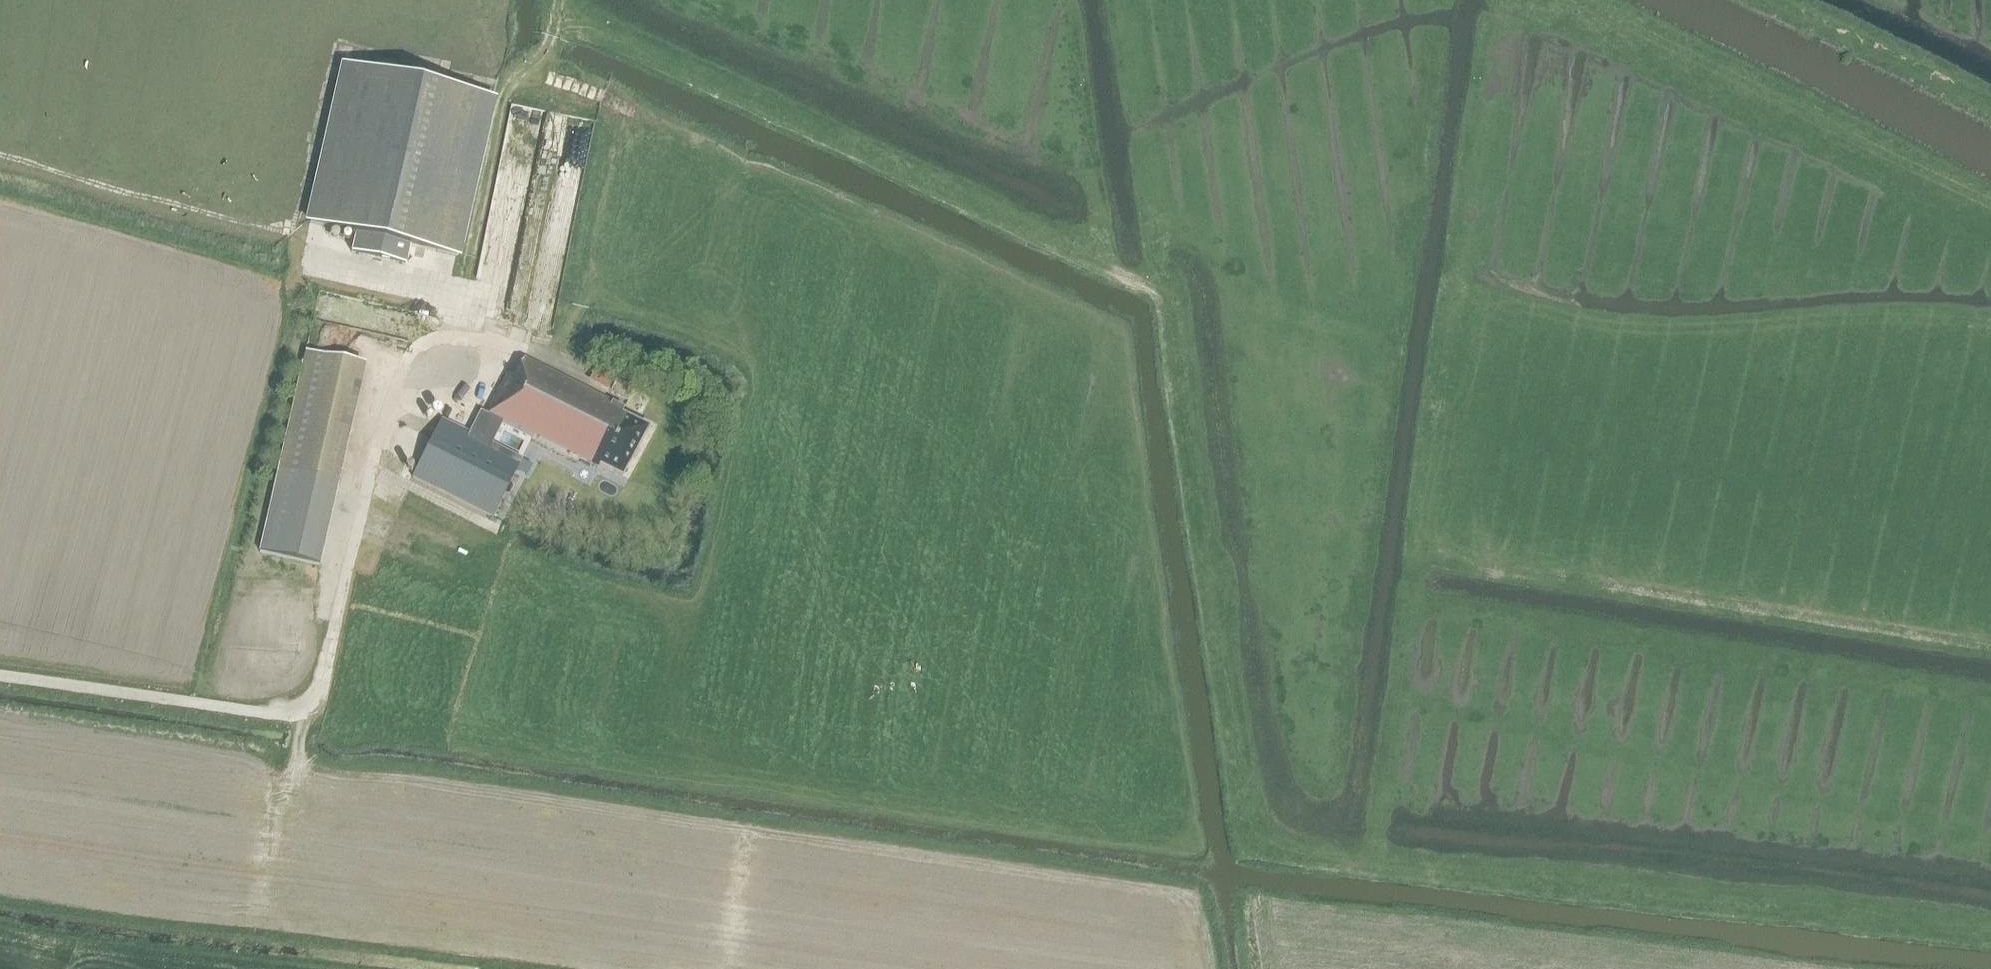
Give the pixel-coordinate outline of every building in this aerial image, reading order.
[(489,97),(344,63),(307,222),(353,233),(349,252),(402,264),(407,245),(452,256),(489,97)] [(259,552),(318,565),(364,364),(305,350),(259,552)] [(492,443),(502,422),(533,438),(540,442),(591,468),(595,461),(622,476),(646,427),(618,412),(621,405),(523,356),(514,373),(509,371),(486,413),(479,409),(468,431),(440,417),(411,475),(492,517),(516,470),(522,458),(492,443)] [(626,401),(634,387),(617,378),(610,391),(610,392),(626,401)]
